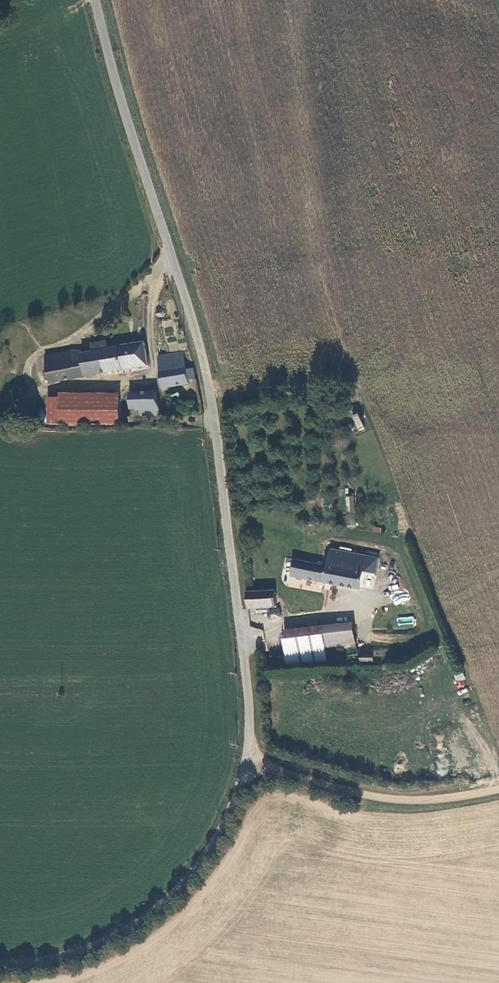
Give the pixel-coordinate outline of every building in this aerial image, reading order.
[(73,354),(72,351),(54,355),(45,358),(51,383),(149,367),(146,343),(119,347),(106,349),(84,354),(83,352),(73,354)] [(189,381),(196,380),(195,374),(194,368),(187,370),(183,351),(159,357),(164,389),(189,384),(189,381)] [(139,409),(160,408),(157,393),(131,394),(132,410),(139,409)] [(49,400),(50,417),(115,414),(116,410),(121,410),(121,400),(49,400)] [(160,408),(139,409),(142,416),(163,416),(160,408)] [(121,424),(121,410),(116,410),(115,414),(50,417),(50,424),(121,424)] [(358,413),(352,415),(357,431),(364,429),(358,413)] [(375,593),(381,559),(333,550),(329,566),(297,560),(294,578),(375,593)] [(276,591),(250,593),(249,593),(251,609),(277,607),(276,591)] [(268,609),(269,619),(280,618),(279,608),(268,609)] [(399,616),(398,622),(413,624),(414,618),(399,616)] [(353,623),(286,631),(287,641),(349,644),(355,637),(353,623)] [(349,644),(287,641),(288,652),(356,646),(355,637),(349,644)]
